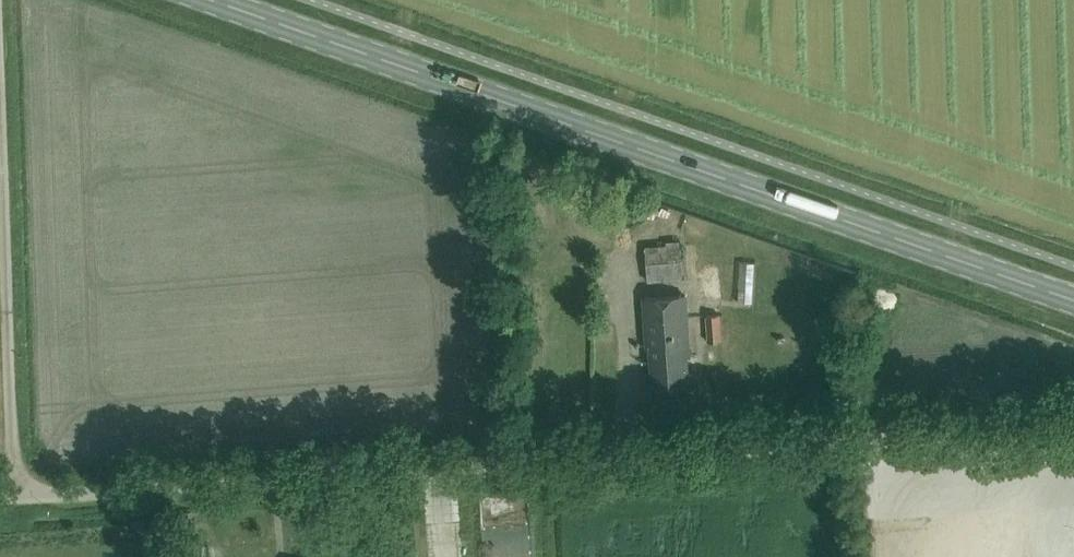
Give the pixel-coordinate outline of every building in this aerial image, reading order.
[(682,279),(679,245),(644,248),(647,282),(682,279)] [(689,356),(685,295),(644,298),(648,346),(651,346),(653,387),(688,384),(686,357),(689,356)] [(721,341),(719,315),(705,316),(708,342),(721,341)] [(463,516),(458,501),(436,508),(440,522),(463,516)]
